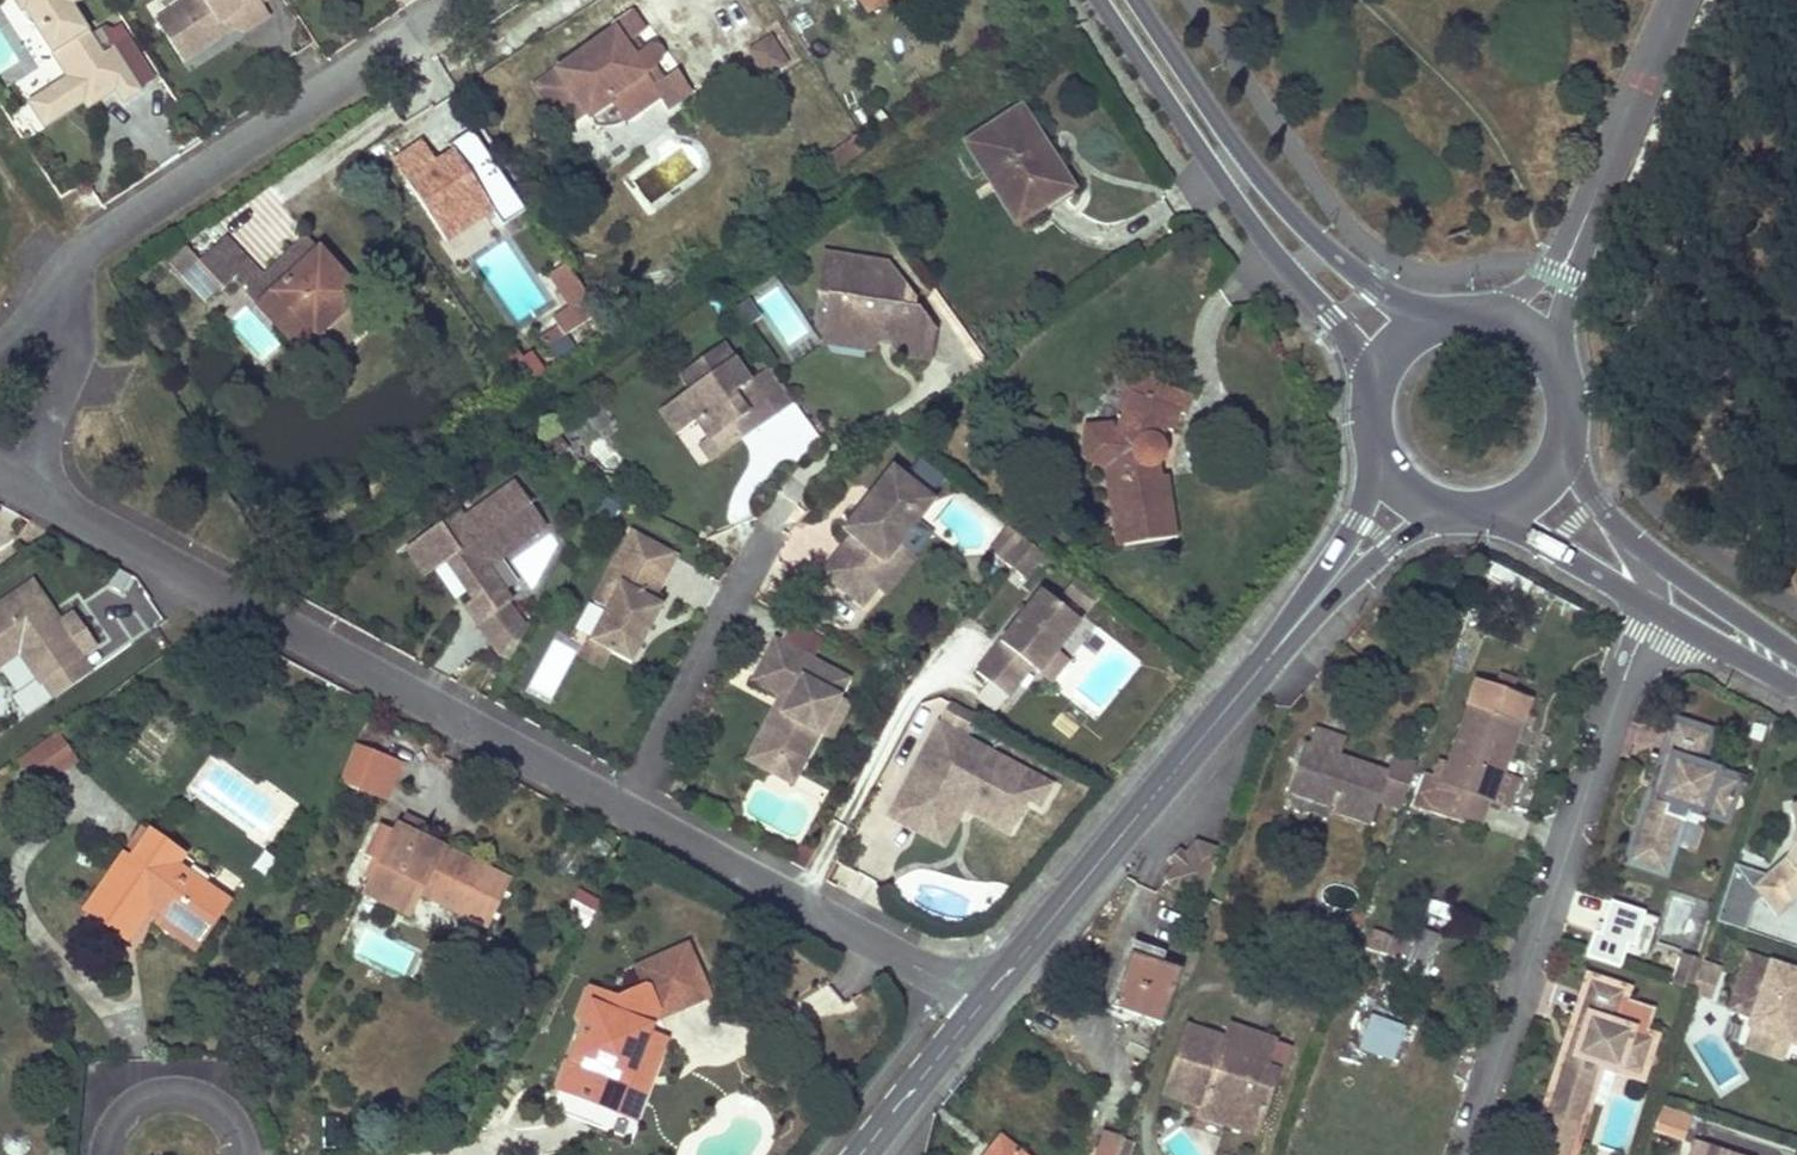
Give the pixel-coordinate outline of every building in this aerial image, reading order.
[(70,110),(81,103),(100,90),(95,83),(105,76),(114,89),(122,102),(144,87),(115,42),(110,45),(103,34),(93,41),(82,25),(67,3),(72,0),(8,0),(20,17),(30,11),(37,22),(30,26),(64,78),(53,84),(70,110)] [(67,3),(82,25),(93,18),(81,0),(72,0),(67,3)] [(221,23),(219,20),(233,10),(244,27),(269,11),(261,0),(184,0),(157,18),(183,58),(218,35),(221,23)] [(591,115),(611,100),(625,120),(663,95),(670,105),(709,78),(693,58),(667,76),(656,61),(662,56),(663,43),(653,41),(645,46),(635,32),(661,14),(651,0),(641,0),(610,22),(613,26),(615,27),(557,67),(591,115)] [(868,9),(881,0),(862,0),(868,9)] [(772,35),(751,48),(766,73),(787,60),(772,35)] [(557,67),(534,83),(568,131),(591,115),(557,67)] [(105,76),(95,83),(100,90),(81,103),(85,109),(114,89),(105,76)] [(70,110),(53,84),(28,101),(44,127),(70,110)] [(591,115),(596,124),(625,120),(611,100),(591,115)] [(1020,219),(1064,190),(1031,139),(1037,134),(1019,106),(964,141),(989,179),(993,176),(1020,219)] [(408,180),(438,233),(482,208),(451,155),(408,180)] [(479,191),(506,231),(534,212),(507,172),(479,191)] [(241,272),(216,245),(198,262),(222,288),(233,278),(259,306),(321,251),(307,236),(261,278),(248,265),(241,272)] [(313,337),(337,316),(360,295),(321,251),(259,306),(274,323),(289,310),(313,337)] [(564,297),(583,285),(561,252),(542,264),(564,297)] [(902,287),(886,265),(823,256),(817,295),(829,297),(824,331),(879,340),(881,330),(893,332),(891,342),(891,344),(898,354),(928,359),(933,329),(915,327),(918,309),(899,306),(902,287)] [(208,301),(215,294),(222,288),(198,262),(184,275),(208,301)] [(560,324),(594,302),(583,285),(564,297),(548,307),(560,324)] [(915,327),(933,329),(918,309),(915,327)] [(289,310),(274,323),(298,350),(316,355),(313,337),(289,310)] [(893,332),(881,330),(879,340),(891,342),(893,332)] [(879,340),(824,331),(822,345),(865,352),(879,340)] [(757,430),(777,416),(753,382),(750,384),(723,347),(681,378),(692,392),(672,407),(689,430),(697,424),(713,445),(721,456),(743,440),(734,428),(748,418),(757,430)] [(532,349),(522,355),(534,373),(544,367),(532,349)] [(777,416),(793,404),(769,370),(753,382),(777,416)] [(1149,399),(1156,381),(1132,372),(1119,405),(1125,407),(1132,392),(1149,399)] [(1165,446),(1162,439),(1167,427),(1173,430),(1180,411),(1187,414),(1194,396),(1156,381),(1149,399),(1132,392),(1125,407),(1116,429),(1092,430),(1091,454),(1111,463),(1124,543),(1177,535),(1167,474),(1161,476),(1159,461),(1162,458),(1165,452),(1165,446)] [(679,437),(689,430),(672,407),(662,414),(679,437)] [(748,418),(734,428),(743,440),(757,430),(748,418)] [(604,436),(588,448),(609,473),(624,461),(604,436)] [(712,462),(721,456),(713,445),(704,452),(712,462)] [(862,505),(842,531),(849,537),(820,575),(863,609),(879,589),(865,578),(879,560),(885,565),(901,545),(936,501),(892,467),(871,493),(878,498),(869,510),(862,505)] [(541,523),(512,477),(461,513),(456,506),(417,533),(436,561),(446,554),(455,548),(464,562),(456,567),(473,592),(463,599),(476,618),(509,596),(485,562),(541,523)] [(862,505),(869,510),(878,498),(871,493),(862,505)] [(1005,562),(1024,539),(1010,528),(991,551),(1005,562)] [(436,561),(417,533),(405,541),(425,569),(436,561)] [(622,550),(666,574),(675,558),(631,534),(622,550)] [(865,578),(879,589),(885,594),(916,556),(901,545),(885,565),(879,560),(865,578)] [(464,562),(455,548),(446,554),(456,567),(464,562)] [(608,653),(630,664),(661,606),(651,601),(666,574),(622,550),(593,603),(605,609),(587,641),(608,653)] [(33,576),(0,600),(0,662),(21,647),(44,678),(85,649),(63,618),(33,576)] [(1039,598),(975,676),(1006,701),(1028,675),(1043,657),(1049,663),(1055,655),(1077,629),(1039,598)] [(63,618),(85,649),(96,641),(74,610),(63,618)] [(773,640),(750,682),(778,697),(787,702),(780,714),(771,710),(747,753),(775,768),(781,758),(799,767),(816,736),(837,698),(846,681),(773,640)] [(608,653),(587,641),(579,657),(600,668),(608,653)] [(85,649),(44,678),(55,694),(96,665),(85,649)] [(1068,665),(1055,655),(1049,663),(1043,657),(1028,675),(1047,690),(1068,665)] [(1529,699),(1511,693),(1515,680),(1500,675),(1495,688),(1476,682),(1443,780),(1433,808),(1433,810),(1479,826),(1488,798),(1497,770),(1503,772),(1529,699)] [(787,702),(778,697),(771,710),(780,714),(787,702)] [(848,704),(837,698),(816,736),(827,742),(848,704)] [(1624,854),(1658,866),(1662,850),(1669,852),(1681,817),(1660,811),(1665,795),(1685,802),(1716,812),(1727,777),(1704,770),(1707,760),(1691,756),(1700,728),(1668,717),(1646,784),(1638,781),(1627,817),(1634,820),(1624,854)] [(1318,723),(1313,738),(1341,748),(1346,733),(1318,723)] [(937,727),(895,804),(939,828),(951,806),(962,813),(973,793),(985,800),(978,811),(1012,830),(1026,805),(1038,811),(1050,789),(937,727)] [(51,733),(14,759),(24,772),(37,764),(47,779),(72,761),(51,733)] [(1313,738),(1306,736),(1299,759),(1305,761),(1313,738)] [(1305,761),(1299,759),(1291,781),(1338,797),(1335,803),(1374,816),(1391,765),(1341,748),(1313,738),(1305,761)] [(341,783),(387,800),(402,760),(356,743),(341,783)] [(775,768),(747,753),(743,760),(789,785),(799,767),(781,758),(775,768)] [(1401,809),(1418,764),(1398,756),(1380,801),(1401,809)] [(34,787),(47,779),(37,764),(24,772),(34,787)] [(1513,806),(1521,778),(1503,772),(1497,770),(1488,798),(1513,806)] [(1417,802),(1433,808),(1443,780),(1426,774),(1417,802)] [(973,793),(962,813),(1008,838),(1012,830),(978,811),(985,800),(973,793)] [(1681,817),(1685,802),(1665,795),(1660,811),(1681,817)] [(1774,914),(1796,893),(1796,802),(1789,803),(1792,827),(1782,857),(1749,887),(1774,914)] [(895,804),(887,819),(942,850),(962,813),(951,806),(939,828),(895,804)] [(408,915),(413,904),(418,893),(486,926),(508,880),(397,825),(376,867),(395,876),(382,902),(408,915)] [(149,832),(143,827),(124,855),(130,859),(149,832)] [(193,937),(207,916),(214,921),(228,901),(176,865),(183,855),(149,832),(130,859),(124,855),(85,910),(126,939),(152,901),(164,910),(161,914),(163,916),(193,937)] [(1177,888),(1206,898),(1221,854),(1196,845),(1183,859),(1176,867),(1166,879),(1177,888)] [(1177,854),(1170,863),(1176,867),(1183,859),(1177,854)] [(395,876),(376,867),(364,893),(382,902),(395,876)] [(602,901),(578,888),(568,908),(591,921),(602,901)] [(1653,917),(1611,904),(1601,933),(1596,931),(1588,958),(1621,969),(1629,946),(1642,950),(1653,917)] [(156,923),(192,950),(214,921),(207,916),(193,937),(163,916),(156,923)] [(1442,929),(1410,918),(1404,934),(1396,957),(1429,968),(1442,929)] [(1404,934),(1372,923),(1364,946),(1396,957),(1404,934)] [(586,1019),(560,1087),(620,1111),(650,1035),(654,1024),(648,1013),(656,1009),(661,1016),(705,995),(680,946),(637,966),(644,983),(615,997),(590,987),(579,1016),(586,1019)] [(1796,1042),(1796,972),(1743,953),(1725,1004),(1748,1012),(1744,1023),(1752,1026),(1745,1044),(1785,1058),(1791,1040),(1796,1042)] [(1113,1006),(1138,1015),(1163,1024),(1181,972),(1130,955),(1113,1006)] [(1667,986),(1684,992),(1686,986),(1692,967),(1694,963),(1676,957),(1667,986)] [(1694,963),(1692,967),(1712,973),(1715,965),(1695,959),(1694,963)] [(1686,986),(1706,993),(1712,973),(1692,967),(1686,986)] [(1643,1038),(1619,1028),(1621,1022),(1607,1017),(1615,989),(1584,977),(1561,1043),(1553,1041),(1542,1077),(1550,1080),(1539,1113),(1574,1124),(1579,1108),(1585,1110),(1595,1077),(1576,1071),(1579,1056),(1600,1063),(1631,1073),(1643,1038)] [(831,983),(807,994),(818,1019),(843,1008),(831,983)] [(1407,1024),(1371,1013),(1361,1048),(1397,1059),(1407,1024)] [(1199,1112),(1244,1128),(1252,1105),(1263,1109),(1271,1086),(1259,1082),(1265,1066),(1274,1039),(1230,1023),(1225,1038),(1188,1025),(1167,1084),(1204,1097),(1202,1104),(1199,1112)] [(1712,1034),(1693,1046),(1717,1087),(1737,1075),(1712,1034)] [(666,1041),(650,1035),(620,1111),(636,1117),(666,1041)] [(1600,1063),(1579,1056),(1576,1071),(1595,1077),(1600,1063)] [(1259,1082),(1271,1086),(1276,1070),(1265,1066),(1259,1082)] [(1204,1097),(1167,1084),(1165,1091),(1202,1104),(1204,1097)] [(1244,1128),(1255,1132),(1263,1109),(1252,1105),(1244,1128)] [(1691,1117),(1665,1107),(1657,1127),(1684,1137),(1691,1117)] [(1123,1141),(1103,1134),(1096,1154),(1118,1154),(1123,1141)] [(1001,1138),(987,1154),(1021,1154),(1001,1138)] [(1694,1138),(1688,1154),(1746,1154),(1694,1138)] [(1118,1154),(1128,1154),(1131,1144),(1123,1141),(1118,1154)]
